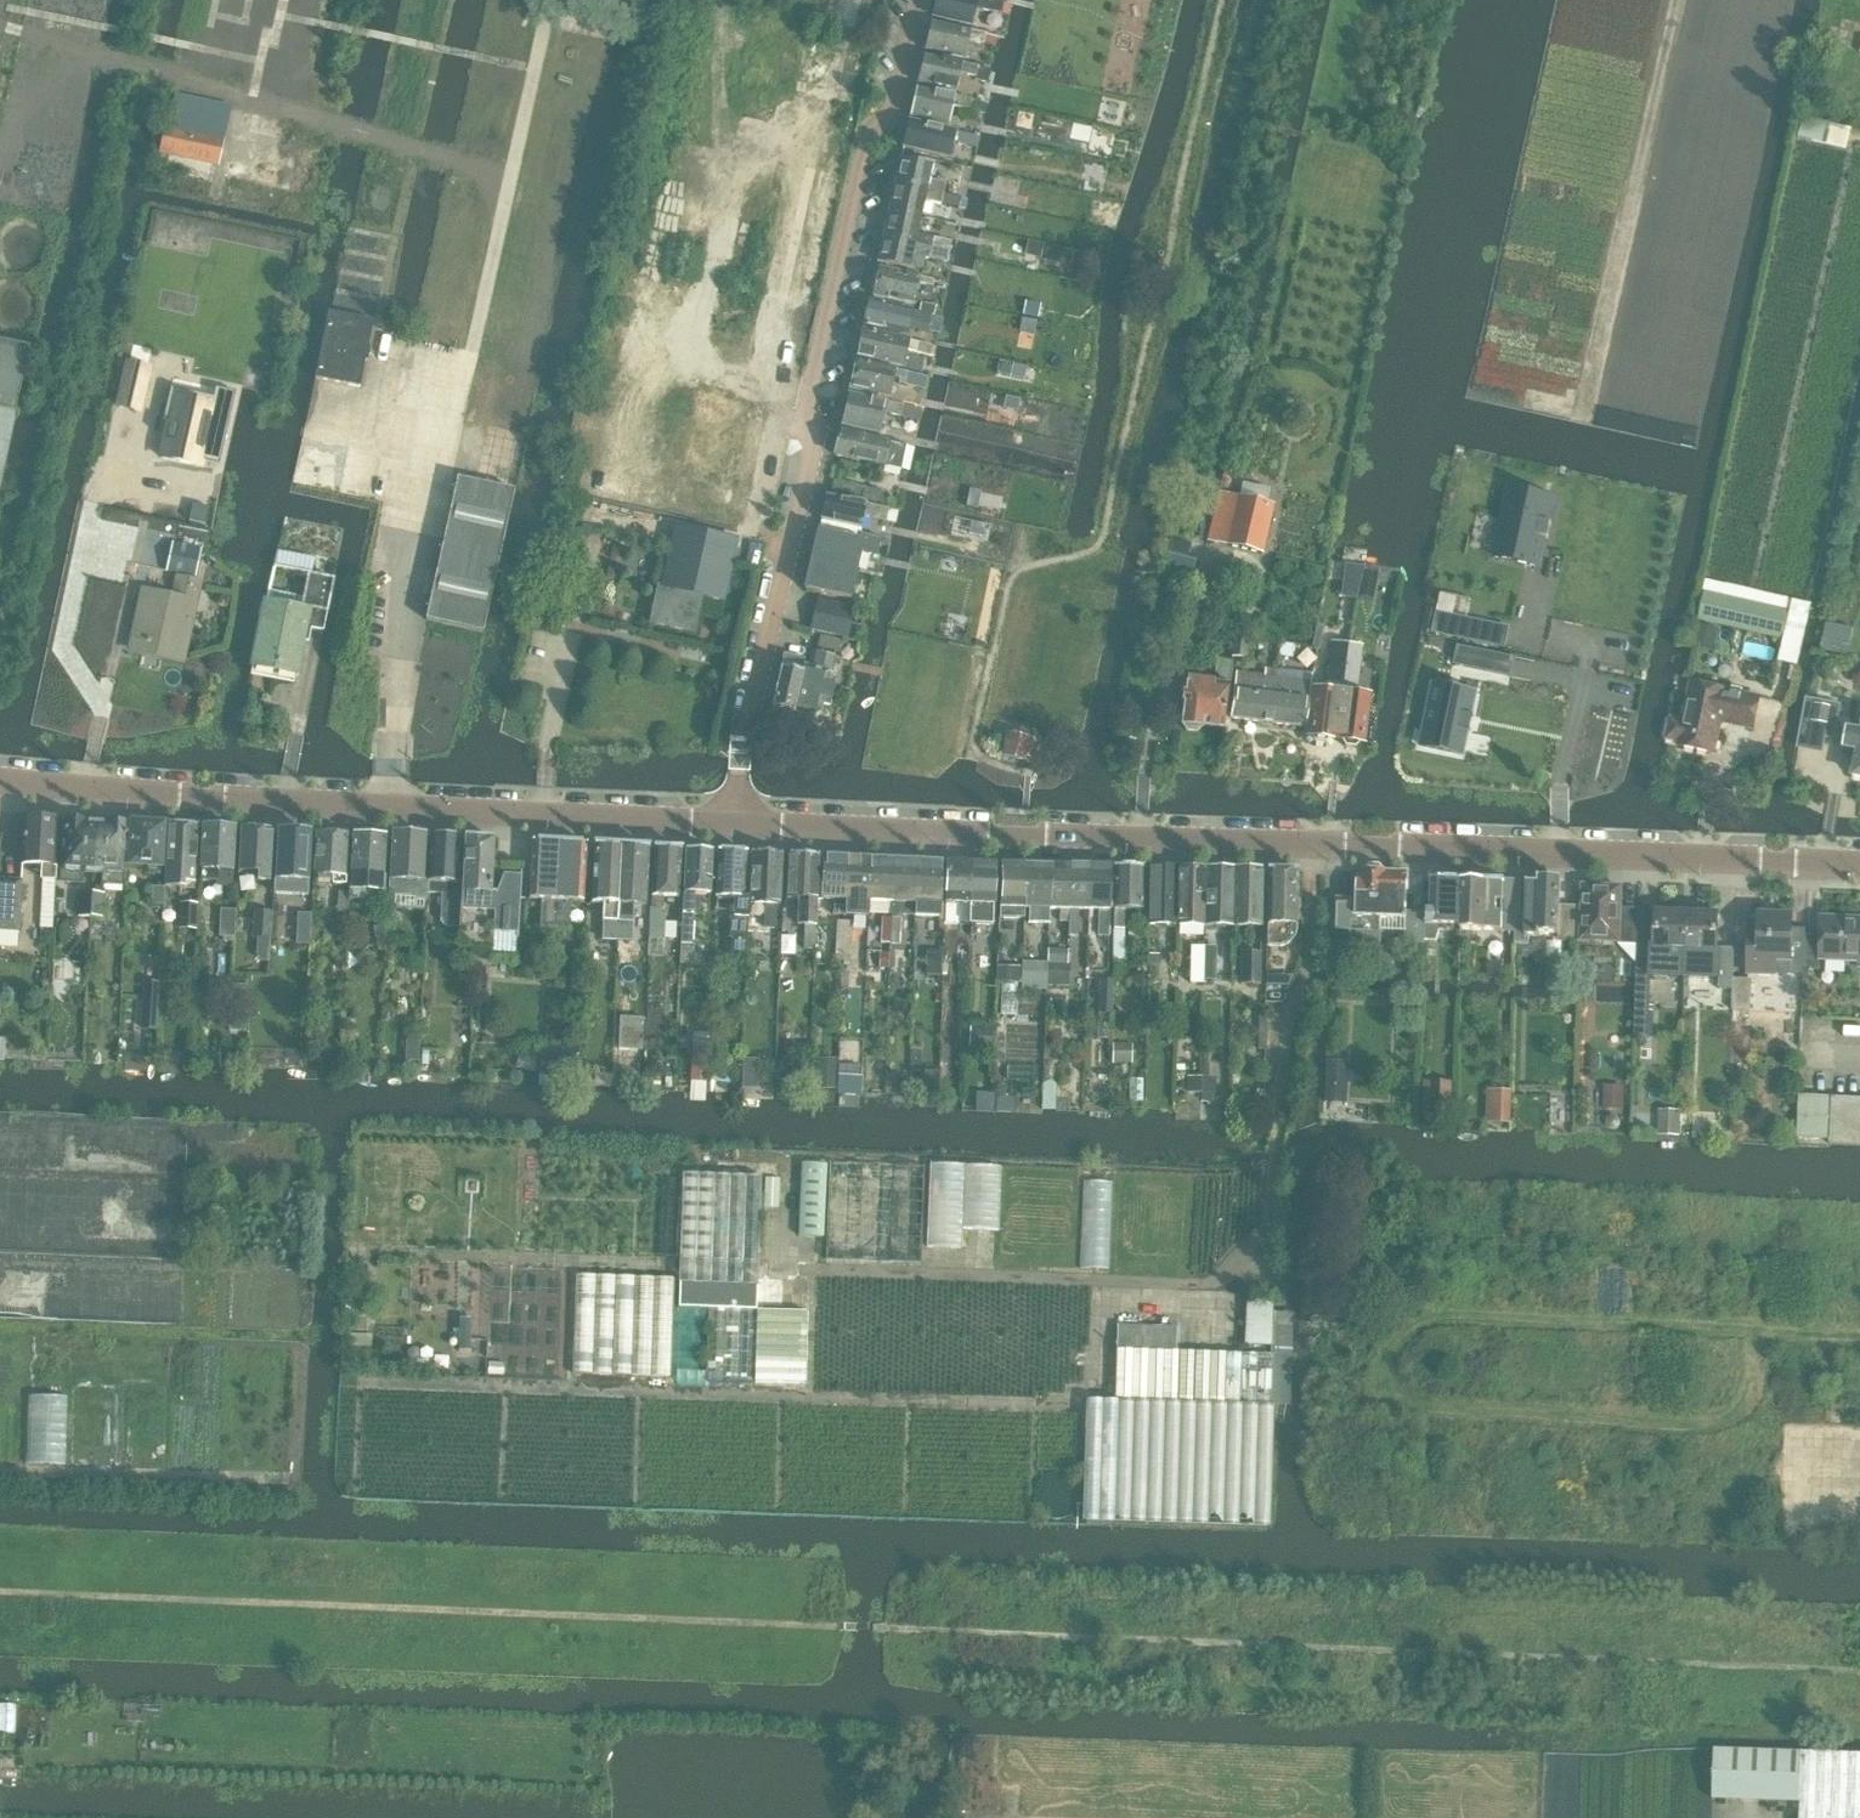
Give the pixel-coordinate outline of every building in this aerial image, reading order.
[(931,17),(970,26),(975,9),(1008,16),(1011,6),(986,0),(935,0),(931,17)] [(929,23),(923,49),(963,58),(967,42),(981,45),(994,48),(996,37),(983,34),(929,23)] [(923,56),(917,83),(918,83),(955,92),(959,76),(985,82),(986,82),(987,82),(990,72),(990,71),(923,56)] [(916,89),(910,116),(948,125),(952,107),(978,113),(984,114),(986,104),(916,89)] [(165,128),(160,152),(218,164),(223,140),(195,134),(202,102),(174,96),(168,129),(165,128)] [(903,147),(902,148),(948,159),(952,143),(970,147),(972,136),(909,122),(904,142),(903,147)] [(1062,123),(1060,133),(1078,137),(1080,127),(1062,123)] [(900,158),(895,183),(944,194),(946,184),(928,180),(931,165),(900,158)] [(895,183),(889,208),(920,215),(923,201),(941,205),(944,194),(895,183)] [(960,198),(958,208),(964,210),(966,199),(960,198)] [(888,213),(882,239),(946,253),(948,242),(916,235),(919,220),(920,215),(889,208),(888,213)] [(882,239),(877,263),(885,264),(922,273),(925,258),(944,262),(946,253),(882,239)] [(875,274),(871,290),(874,291),(873,296),(912,305),(917,285),(930,288),(932,281),(884,270),(879,269),(879,270),(878,275),(875,274)] [(863,324),(863,325),(905,335),(906,327),(926,332),(930,315),(918,313),(910,311),(871,302),(868,302),(864,320),(863,324)] [(920,302),(918,312),(934,316),(936,305),(920,302)] [(1027,303),(1024,315),(1039,317),(1041,305),(1027,303)] [(327,312),(314,378),(360,387),(365,361),(367,361),(369,347),(368,347),(373,321),(327,312)] [(856,356),(856,357),(901,367),(905,351),(907,340),(862,330),(857,351),(856,356)] [(934,358),(936,347),(907,340),(905,351),(934,358)] [(15,414),(29,348),(0,342),(0,411),(15,414)] [(849,388),(849,389),(887,398),(892,377),(899,378),(897,383),(918,389),(921,376),(904,373),(855,361),(851,383),(849,388)] [(128,364),(118,407),(137,411),(147,368),(128,364)] [(170,420),(161,458),(163,459),(189,464),(190,458),(204,462),(219,465),(235,392),(215,388),(212,397),(212,400),(186,394),(180,422),(170,420)] [(846,403),(841,426),(842,426),(878,434),(883,413),(898,416),(900,406),(848,395),(847,398),(846,403)] [(1007,396),(1004,407),(1018,411),(1021,399),(1007,396)] [(902,407),(900,416),(920,421),(922,411),(902,407)] [(15,414),(0,411),(0,482),(15,414)] [(670,431),(665,453),(689,459),(686,473),(700,476),(694,504),(721,510),(725,494),(729,495),(736,467),(727,465),(723,464),(724,458),(728,459),(734,432),(681,420),(678,433),(670,431)] [(840,432),(834,456),(896,469),(903,471),(904,467),(908,447),(902,446),(840,432)] [(830,495),(830,496),(854,501),(857,488),(833,482),(830,495)] [(857,499),(856,500),(869,504),(873,490),(860,487),(857,499)] [(1510,489),(1495,557),(1538,566),(1552,498),(1510,489)] [(1273,506),(1258,502),(1219,492),(1208,541),(1262,554),(1273,506)] [(821,519),(821,521),(859,529),(862,516),(884,521),(895,523),(897,512),(830,497),(826,496),(823,511),(821,519)] [(962,520),(959,531),(973,535),(976,523),(962,520)] [(437,568),(426,618),(461,626),(465,607),(474,609),(481,578),(475,577),(481,550),(482,551),(486,533),(451,525),(447,543),(449,543),(443,569),(437,568)] [(658,586),(650,623),(694,632),(702,595),(724,600),(737,538),(675,525),(661,586),(658,586)] [(815,544),(811,560),(856,570),(861,551),(875,554),(879,538),(859,534),(858,541),(818,532),(818,533),(820,533),(818,543),(815,544)] [(1172,537),(1165,567),(1188,573),(1193,556),(1185,554),(1188,541),(1172,537)] [(173,543),(167,572),(195,579),(202,549),(173,543)] [(805,588),(804,589),(850,600),(856,570),(811,560),(808,576),(805,588)] [(267,590),(252,667),(295,676),(304,627),(321,631),(332,576),(312,572),(308,572),(308,573),(307,578),(303,597),(268,590),(267,590)] [(134,641),(181,651),(196,584),(180,581),(175,600),(145,593),(134,641)] [(1362,586),(1359,601),(1371,603),(1373,589),(1362,586)] [(1704,591),(1697,621),(1783,640),(1790,611),(1747,601),(1704,591)] [(848,638),(855,606),(817,598),(811,630),(848,638)] [(1438,613),(1434,632),(1491,644),(1495,625),(1438,613)] [(1313,646),(1313,648),(1316,649),(1319,650),(1324,626),(1318,625),(1313,646)] [(818,633),(816,643),(838,648),(841,637),(818,632),(818,633)] [(1234,634),(1232,654),(1246,656),(1248,636),(1234,634)] [(1280,640),(1279,653),(1291,654),(1293,642),(1280,640)] [(1315,687),(1309,736),(1314,742),(1324,743),(1329,738),(1335,739),(1346,644),(1332,642),(1327,683),(1330,683),(1329,689),(1315,687)] [(1346,644),(1335,739),(1340,740),(1344,746),(1354,747),(1360,742),(1367,694),(1352,692),(1352,686),(1356,682),(1361,645),(1346,644)] [(1458,646),(1454,665),(1483,671),(1487,652),(1458,646)] [(770,705),(769,707),(771,708),(774,714),(774,716),(784,718),(785,716),(790,712),(813,718),(813,717),(818,714),(819,715),(820,712),(819,711),(821,703),(829,705),(830,703),(829,702),(832,688),(833,688),(834,686),(827,684),(833,656),(816,652),(813,668),(802,665),(803,659),(783,653),(780,668),(778,668),(778,670),(779,671),(775,688),(774,688),(773,690),(774,691),(771,705),(770,705)] [(1203,726),(1203,724),(1223,727),(1231,661),(1215,659),(1214,672),(1218,675),(1217,682),(1187,678),(1185,693),(1184,693),(1182,702),(1183,703),(1181,723),(1187,730),(1195,731),(1201,726),(1203,726)] [(1231,716),(1267,721),(1273,676),(1237,672),(1231,716)] [(1273,676),(1267,721),(1304,725),(1309,681),(1291,679),(1273,676)] [(1668,716),(1663,739),(1669,740),(1680,742),(1679,746),(1714,753),(1720,720),(1754,727),(1760,698),(1727,691),(1727,689),(1692,682),(1685,719),(1673,717),(1668,716)] [(1434,684),(1421,746),(1463,755),(1468,730),(1471,731),(1471,730),(1468,729),(1471,717),(1474,717),(1474,716),(1471,715),(1476,693),(1434,684)] [(1834,729),(1838,703),(1808,698),(1799,748),(1821,752),(1825,727),(1834,729)] [(1855,775),(1859,776),(1859,730),(1848,728),(1845,747),(1859,749),(1855,775)] [(1007,742),(1005,741),(1004,743),(1006,744),(1004,755),(1023,759),(1024,755),(1030,756),(1034,739),(1009,733),(1007,742)] [(43,865),(42,880),(39,929),(52,929),(54,880),(58,815),(25,813),(22,864),(43,865)] [(82,872),(93,872),(96,822),(83,821),(80,819),(77,817),(73,817),(70,818),(68,820),(64,820),(61,881),(81,883),(82,872)] [(96,822),(93,872),(103,873),(103,884),(123,885),(127,823),(125,823),(120,820),(114,819),(112,820),(109,822),(96,822)] [(161,874),(164,825),(150,824),(147,819),(137,819),(133,823),(130,823),(128,866),(148,867),(148,873),(161,874)] [(173,824),(167,824),(165,888),(184,889),(185,883),(195,883),(198,825),(184,824),(184,823),(173,822),(173,824)] [(202,827),(200,868),(202,869),(202,880),(216,881),(216,887),(233,887),(235,829),(220,828),(216,824),(208,824),(206,827),(202,827)] [(270,880),(272,831),(258,830),(255,826),(247,826),(244,829),(240,829),(238,870),(258,871),(257,880),(270,880)] [(308,894),(311,832),(295,832),(293,827),(283,827),(281,831),(276,831),(274,879),(294,879),(294,893),(308,894)] [(345,884),(347,834),(334,834),(331,829),(323,829),(320,833),(315,833),(313,874),(333,875),(333,883),(345,884)] [(352,835),(350,877),(349,900),(377,901),(377,893),(388,893),(389,878),(383,877),(386,837),(371,836),(368,832),(359,831),(356,835),(352,835)] [(388,893),(388,896),(414,897),(414,900),(426,900),(426,897),(426,884),(424,880),(426,835),(391,834),(391,837),(389,878),(388,893)] [(429,836),(427,881),(427,892),(442,893),(440,917),(448,925),(459,925),(462,874),(457,873),(459,837),(429,836)] [(459,925),(458,947),(463,947),(463,946),(459,945),(459,940),(491,941),(491,947),(487,947),(487,948),(492,948),(493,933),(502,934),(516,934),(516,939),(517,939),(521,870),(520,870),(520,875),(503,874),(496,893),(491,893),(494,839),(475,838),(475,841),(469,840),(465,838),(464,838),(462,874),(459,925)] [(539,940),(553,941),(559,842),(532,840),(528,899),(541,900),(539,940)] [(559,842),(553,941),(554,941),(555,928),(569,928),(571,901),(583,902),(586,844),(559,842)] [(602,939),(618,940),(623,845),(594,844),(592,902),(604,902),(602,939)] [(623,845),(618,940),(632,940),(633,904),(646,905),(649,846),(623,845)] [(653,847),(651,906),(650,914),(649,938),(664,939),(665,914),(661,914),(661,907),(664,907),(664,896),(679,896),(681,848),(653,847)] [(685,848),(681,943),(680,959),(690,960),(690,943),(692,943),(693,914),(699,914),(700,894),(710,894),(711,850),(685,848)] [(734,897),(733,916),(730,916),(729,938),(732,938),(731,956),(747,956),(749,902),(748,902),(749,896),(743,896),(746,851),(717,850),(715,896),(734,897)] [(749,896),(748,902),(749,902),(765,903),(764,926),(775,927),(777,904),(779,904),(781,853),(752,851),(749,896)] [(797,924),(805,924),(804,949),(813,950),(814,925),(815,925),(819,855),(789,853),(787,897),(798,898),(797,924)] [(833,914),(844,915),(847,856),(823,855),(821,899),(833,899),(833,914)] [(847,856),(844,915),(856,915),(867,916),(868,901),(870,858),(847,856)] [(870,858),(868,901),(893,902),(894,859),(870,858)] [(894,859),(893,902),(892,916),(892,918),(891,944),(900,944),(901,917),(902,917),(903,914),(915,914),(917,860),(894,859)] [(917,860),(915,914),(939,915),(941,861),(917,860)] [(961,918),(969,919),(970,862),(947,861),(945,902),(962,903),(961,918)] [(969,919),(968,924),(993,925),(994,905),(996,864),(970,862),(969,919)] [(1000,863),(999,907),(999,918),(1024,918),(1024,908),(1025,864),(1000,863)] [(1025,864),(1024,908),(1029,908),(1028,922),(1048,923),(1049,908),(1050,864),(1030,864),(1025,864)] [(1050,864),(1049,908),(1060,909),(1059,921),(1068,921),(1068,936),(1069,936),(1070,865),(1050,864)] [(1381,942),(1382,917),(1407,918),(1406,943),(1425,943),(1425,940),(1427,913),(1407,913),(1409,872),(1386,872),(1381,865),(1372,864),(1367,871),(1366,871),(1366,880),(1359,880),(1358,899),(1338,898),(1337,931),(1351,932),(1350,941),(1381,942)] [(1070,865),(1069,936),(1078,936),(1078,919),(1078,909),(1088,909),(1089,865),(1070,865)] [(1089,865),(1088,909),(1099,909),(1099,924),(1098,936),(1109,937),(1109,924),(1110,866),(1089,865)] [(1114,866),(1113,929),(1112,959),(1123,959),(1124,909),(1142,910),(1143,866),(1114,866)] [(1148,924),(1177,925),(1179,867),(1149,866),(1148,924)] [(1179,867),(1177,925),(1205,925),(1207,868),(1179,867)] [(1207,868),(1205,925),(1233,926),(1234,868),(1207,868)] [(1234,868),(1233,926),(1261,926),(1262,869),(1234,868)] [(1267,869),(1266,946),(1282,946),(1287,944),(1291,940),(1295,934),(1296,929),(1296,924),(1297,869),(1267,869)] [(1462,926),(1461,926),(1461,929),(1516,931),(1515,944),(1521,944),(1522,916),(1522,883),(1499,882),(1486,881),(1486,880),(1480,875),(1469,875),(1464,879),(1462,926)] [(1527,916),(1522,916),(1521,944),(1530,944),(1530,937),(1542,937),(1542,933),(1560,934),(1560,939),(1578,940),(1579,908),(1561,907),(1562,879),(1539,878),(1539,883),(1528,883),(1527,916)] [(18,947),(22,881),(0,879),(0,946),(18,947)] [(1428,911),(1427,911),(1427,913),(1425,940),(1437,940),(1441,925),(1461,926),(1462,926),(1464,879),(1463,880),(1463,881),(1435,880),(1434,879),(1432,879),(1431,905),(1428,911)] [(1583,940),(1619,941),(1620,910),(1621,910),(1622,887),(1618,887),(1614,884),(1603,884),(1599,886),(1585,886),(1584,909),(1583,940)] [(153,888),(152,904),(164,905),(165,889),(153,888)] [(78,891),(77,917),(90,917),(91,892),(78,891)] [(91,892),(90,917),(103,918),(104,893),(91,892)] [(337,892),(336,914),(348,915),(348,892),(337,892)] [(196,905),(181,905),(180,928),(195,929),(196,905)] [(1636,995),(1635,1015),(1649,1015),(1650,986),(1650,976),(1685,977),(1687,912),(1676,912),(1676,907),(1662,907),(1662,912),(1657,911),(1657,912),(1656,948),(1651,948),(1652,945),(1638,944),(1637,963),(1636,985),(1636,995)] [(1687,912),(1685,977),(1719,979),(1720,950),(1716,950),(1717,914),(1712,913),(1713,909),(1699,908),(1699,913),(1687,912)] [(220,910),(219,937),(235,937),(236,910),(220,910)] [(253,910),(252,937),(271,937),(272,910),(253,910)] [(1620,910),(1619,941),(1638,942),(1639,910),(1621,910),(1620,910)] [(298,914),(297,944),(309,944),(310,915),(298,914)] [(1804,966),(1805,966),(1806,934),(1805,934),(1806,928),(1792,928),(1792,915),(1761,914),(1760,932),(1750,932),(1749,973),(1775,974),(1775,961),(1790,961),(1791,960),(1804,961),(1804,966)] [(882,917),(881,943),(891,944),(892,918),(882,917)] [(1805,966),(1818,967),(1819,959),(1859,960),(1858,967),(1859,967),(1859,919),(1821,917),(1820,935),(1806,934),(1805,966)] [(836,920),(835,940),(850,940),(851,921),(836,920)] [(258,937),(257,956),(262,961),(269,962),(270,938),(258,937)] [(835,940),(834,960),(841,960),(840,967),(849,968),(850,940),(835,940)] [(1191,946),(1190,983),(1203,983),(1203,979),(1204,946),(1191,946)] [(1204,946),(1203,979),(1216,980),(1217,947),(1204,946)] [(1719,989),(1734,989),(1734,978),(1735,948),(1721,947),(1719,989)] [(924,969),(940,970),(942,950),(925,948),(924,969)] [(1048,951),(1048,963),(1067,964),(1067,951),(1048,951)] [(1239,951),(1239,985),(1259,985),(1259,951),(1239,951)] [(524,964),(541,965),(541,953),(525,952),(524,964)] [(1144,973),(1159,973),(1159,955),(1144,955),(1144,973)] [(1047,963),(1022,963),(1022,988),(1047,988),(1047,963)] [(1047,986),(1068,986),(1068,964),(1048,964),(1047,986)] [(996,981),(1019,982),(1019,966),(996,965),(996,981)] [(1265,977),(1265,986),(1274,986),(1275,977),(1265,977)] [(1752,978),(1734,978),(1734,989),(1733,1010),(1751,1011),(1752,978)] [(1112,1013),(1113,979),(1099,979),(1098,1012),(1112,1013)] [(145,983),(142,1029),(155,1030),(158,983),(145,983)] [(231,984),(228,1030),(246,1031),(248,985),(231,984)] [(1412,1002),(1400,1001),(1400,1017),(1411,1018),(1412,1002)] [(620,1017),(618,1049),(641,1050),(643,1018),(620,1017)] [(969,1028),(968,1046),(991,1047),(992,1028),(969,1028)] [(342,1029),(341,1046),(353,1046),(354,1029),(342,1029)] [(691,1047),(690,1081),(706,1081),(708,1033),(694,1033),(693,1047),(691,1047)] [(406,1042),(405,1061),(418,1061),(418,1042),(406,1042)] [(1112,1063),(1132,1064),(1133,1043),(1112,1043),(1112,1063)] [(541,1048),(540,1067),(561,1069),(561,1074),(561,1075),(573,1076),(574,1051),(541,1048)] [(743,1058),(742,1073),(758,1073),(758,1058),(743,1058)] [(818,1059),(817,1090),(834,1091),(835,1060),(818,1059)] [(1325,1060),(1323,1102),(1345,1103),(1347,1061),(1325,1060)] [(1187,1075),(1186,1092),(1201,1092),(1201,1076),(1187,1075)] [(839,1092),(860,1093),(861,1078),(837,1076),(837,1092),(839,1092)] [(1201,1076),(1201,1092),(1215,1093),(1216,1077),(1201,1076)] [(1432,1081),(1431,1106),(1453,1107),(1453,1081),(1432,1081)] [(1604,1085),(1604,1109),(1623,1109),(1623,1086),(1604,1085)] [(1512,1123),(1512,1090),(1488,1089),(1488,1122),(1512,1123)] [(1815,1096),(1799,1095),(1797,1137),(1813,1137),(1815,1096)] [(1813,1137),(1829,1138),(1832,1096),(1815,1096),(1813,1137)] [(1832,1096),(1829,1138),(1829,1143),(1859,1145),(1859,1098),(1832,1096)] [(1662,1110),(1661,1134),(1676,1134),(1677,1111),(1662,1110)] [(801,1163),(797,1236),(823,1237),(827,1164),(801,1163)] [(683,1172),(680,1282),(678,1326),(707,1327),(704,1379),(801,1383),(803,1311),(755,1309),(756,1285),(760,1174),(683,1172)] [(764,1178),(763,1207),(778,1207),(780,1179),(764,1178)] [(577,1274),(574,1373),(672,1377),(676,1278),(577,1274)] [(1116,1324),(1114,1399),(1273,1404),(1291,1405),(1294,1313),(1272,1312),(1272,1300),(1245,1299),(1243,1345),(1273,1346),(1272,1353),(1189,1351),(1175,1350),(1176,1326),(1116,1324)] [(459,1320),(459,1351),(469,1351),(470,1320),(459,1320)] [(503,1364),(488,1363),(488,1374),(503,1375),(503,1364)] [(1085,1398),(1081,1520),(1269,1526),(1273,1404),(1114,1399),(1085,1398)] [(1712,1799),(1800,1803),(1802,1752),(1715,1749),(1712,1799)] [(1802,1752),(1800,1803),(1799,1817),(1859,1817),(1859,1755),(1802,1752)]
